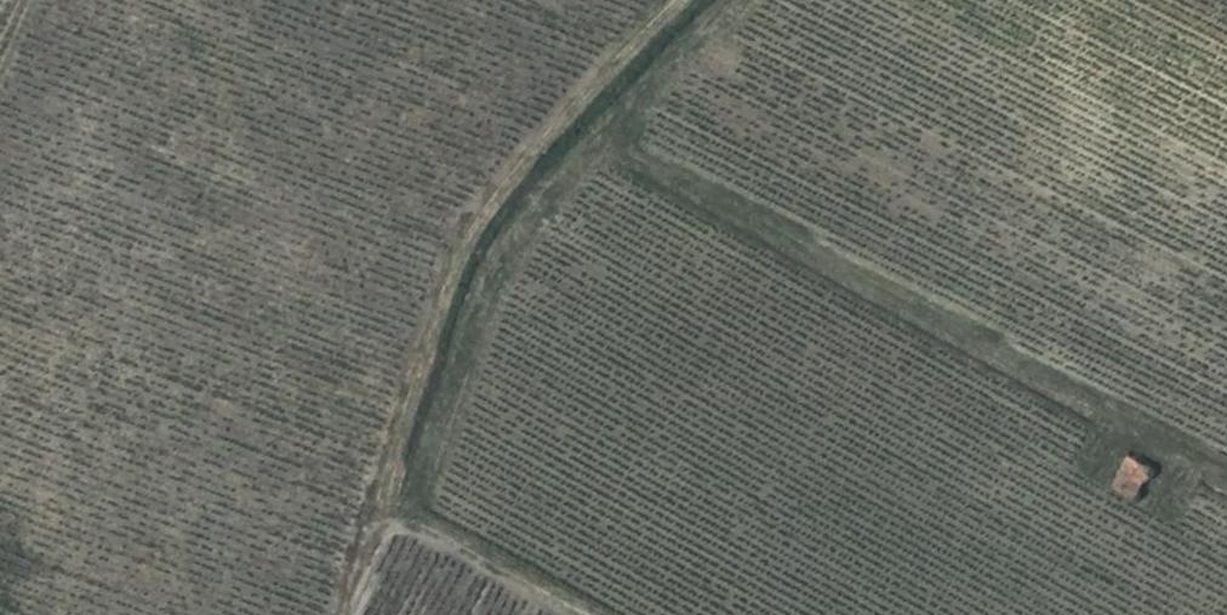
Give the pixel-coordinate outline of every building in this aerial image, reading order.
[(1140,502),(1156,471),(1133,459),(1116,489),(1140,502)]
